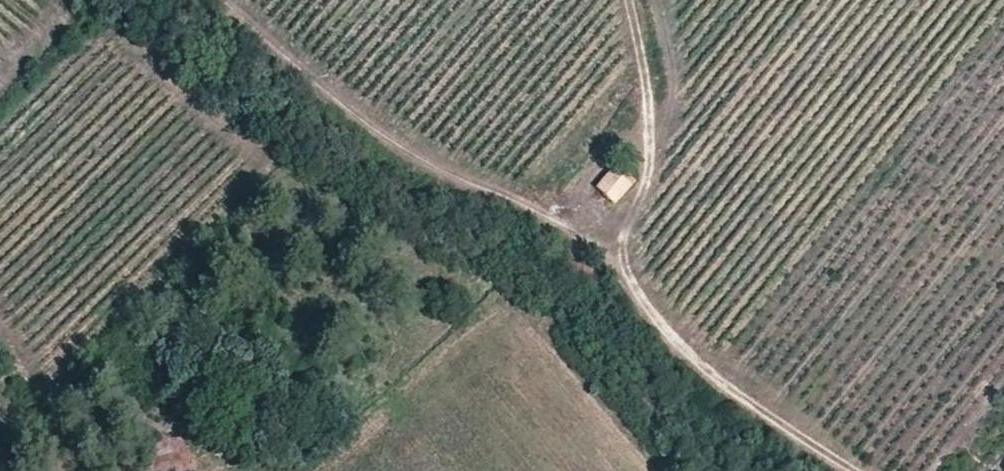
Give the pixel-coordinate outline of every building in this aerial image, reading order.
[(637,182),(619,167),(599,187),(617,204),(637,182)]
